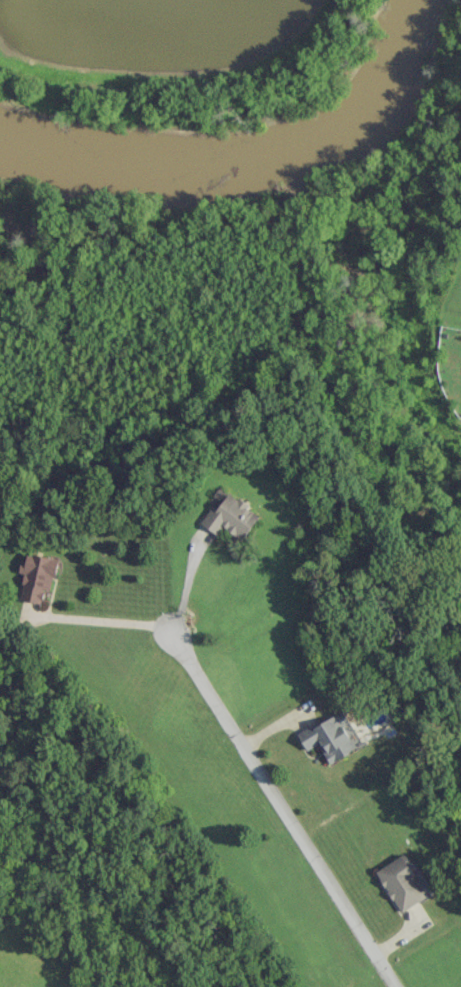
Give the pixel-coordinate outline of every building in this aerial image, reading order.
[(202,523),(217,533),(222,526),(244,539),(261,513),(229,493),(219,508),(213,504),(202,523)] [(21,573),(26,574),(20,599),(42,604),(45,592),(52,593),(59,559),(25,552),(21,573)] [(298,733),(307,750),(319,744),(329,763),(357,748),(345,725),(350,722),(343,710),(298,733)] [(410,852),(377,868),(398,912),(431,895),(410,852)]
